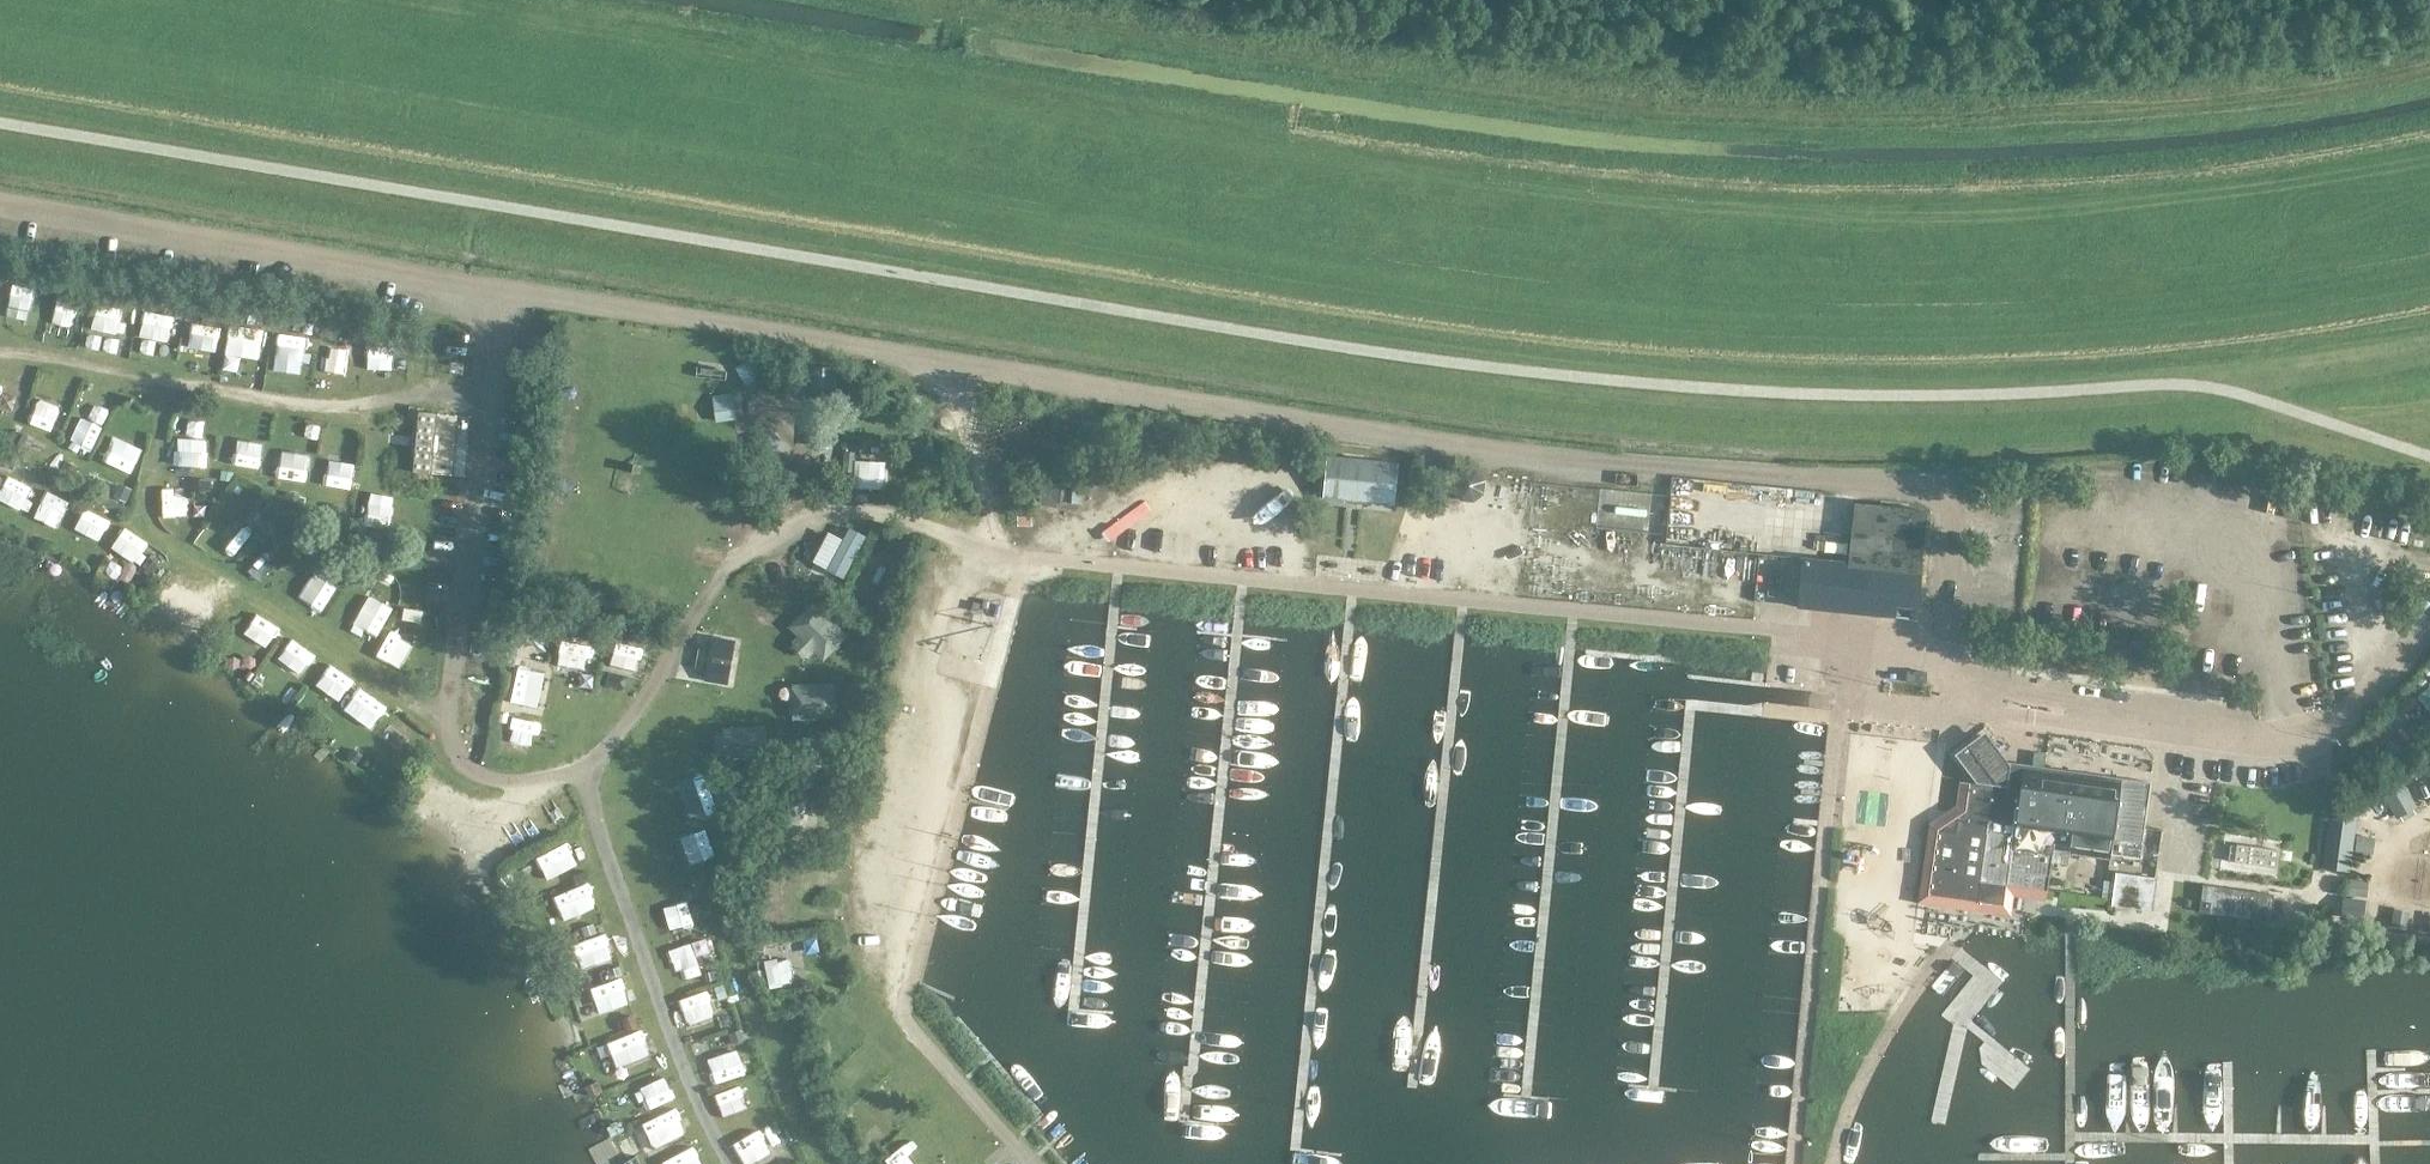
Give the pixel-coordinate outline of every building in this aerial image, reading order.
[(33,292),(27,316),(52,322),(57,298),(33,292)] [(195,321),(189,350),(214,355),(220,326),(195,321)] [(308,367),(309,342),(288,341),(287,366),(308,367)] [(2,418),(12,388),(0,384),(0,417),(2,418)] [(72,440),(82,403),(56,396),(47,433),(72,440)] [(111,464),(124,437),(96,424),(84,452),(111,464)] [(193,476),(221,477),(221,449),(193,449),(193,476)] [(1323,497),(1394,503),(1398,463),(1327,457),(1323,497)] [(896,499),(896,472),(878,472),(877,499),(896,499)] [(46,521),(55,495),(22,483),(13,509),(46,521)] [(200,491),(175,497),(182,522),(206,515),(200,491)] [(61,502),(57,533),(83,537),(88,507),(61,502)] [(105,519),(96,541),(121,551),(130,529),(105,519)] [(135,563),(158,577),(172,554),(149,541),(135,563)] [(290,558),(277,573),(295,588),(308,573),(290,558)] [(1802,558),(1797,605),(1796,607),(1918,619),(1919,606),(1920,570),(1802,558)] [(328,615),(344,589),(320,574),(304,600),(328,615)] [(278,624),(260,648),(282,664),(300,640),(278,624)] [(313,647),(294,671),(317,690),(337,666),(313,647)] [(585,664),(584,679),(606,680),(607,665),(585,664)] [(351,674),(334,694),(355,711),(371,691),(351,674)] [(382,697),(365,719),(388,737),(405,714),(382,697)] [(2006,885),(2046,891),(2052,849),(2109,857),(2110,853),(2139,858),(2150,782),(2106,776),(2093,759),(2075,772),(2075,778),(2008,768),(1983,735),(1957,755),(1976,780),(1976,784),(1968,783),(1963,817),(1957,816),(1955,832),(1937,829),(1927,895),(1977,902),(1980,881),(2006,885)] [(716,825),(737,817),(728,792),(707,799),(716,825)] [(2347,868),(2354,820),(2331,817),(2324,865),(2347,868)] [(403,820),(391,828),(401,844),(414,836),(403,820)] [(1874,843),(1883,829),(1871,822),(1862,836),(1874,843)] [(729,839),(703,849),(713,876),(739,866),(729,839)] [(567,890),(595,876),(583,853),(556,866),(567,890)] [(2151,911),(2156,878),(2114,872),(2110,906),(2151,911)] [(2268,922),(2272,895),(2202,885),(2198,912),(2268,922)] [(2175,918),(2178,890),(2156,887),(2155,897),(2158,897),(2156,916),(2175,918)] [(603,897),(576,908),(585,930),(613,919),(603,897)] [(698,935),(724,927),(714,898),(688,907),(698,935)] [(541,911),(544,931),(558,929),(555,909),(541,911)] [(623,944),(600,952),(608,975),(631,968),(623,944)] [(694,961),(701,982),(725,973),(718,953),(694,961)] [(815,971),(785,972),(786,998),(816,997),(815,971)] [(619,1026),(650,1020),(645,996),(614,1002),(619,1026)] [(699,1012),(703,1025),(734,1014),(730,1001),(699,1012)] [(729,1077),(754,1070),(748,1048),(723,1055),(729,1077)] [(644,1063),(652,1086),(677,1078),(670,1055),(644,1063)] [(656,1101),(664,1123),(696,1112),(687,1089),(656,1101)] [(664,1134),(674,1160),(708,1146),(698,1121),(664,1134)] [(917,1163),(932,1163),(936,1161),(926,1148),(913,1158),(917,1163)] [(963,1151),(940,1163),(970,1163),(963,1151)]
